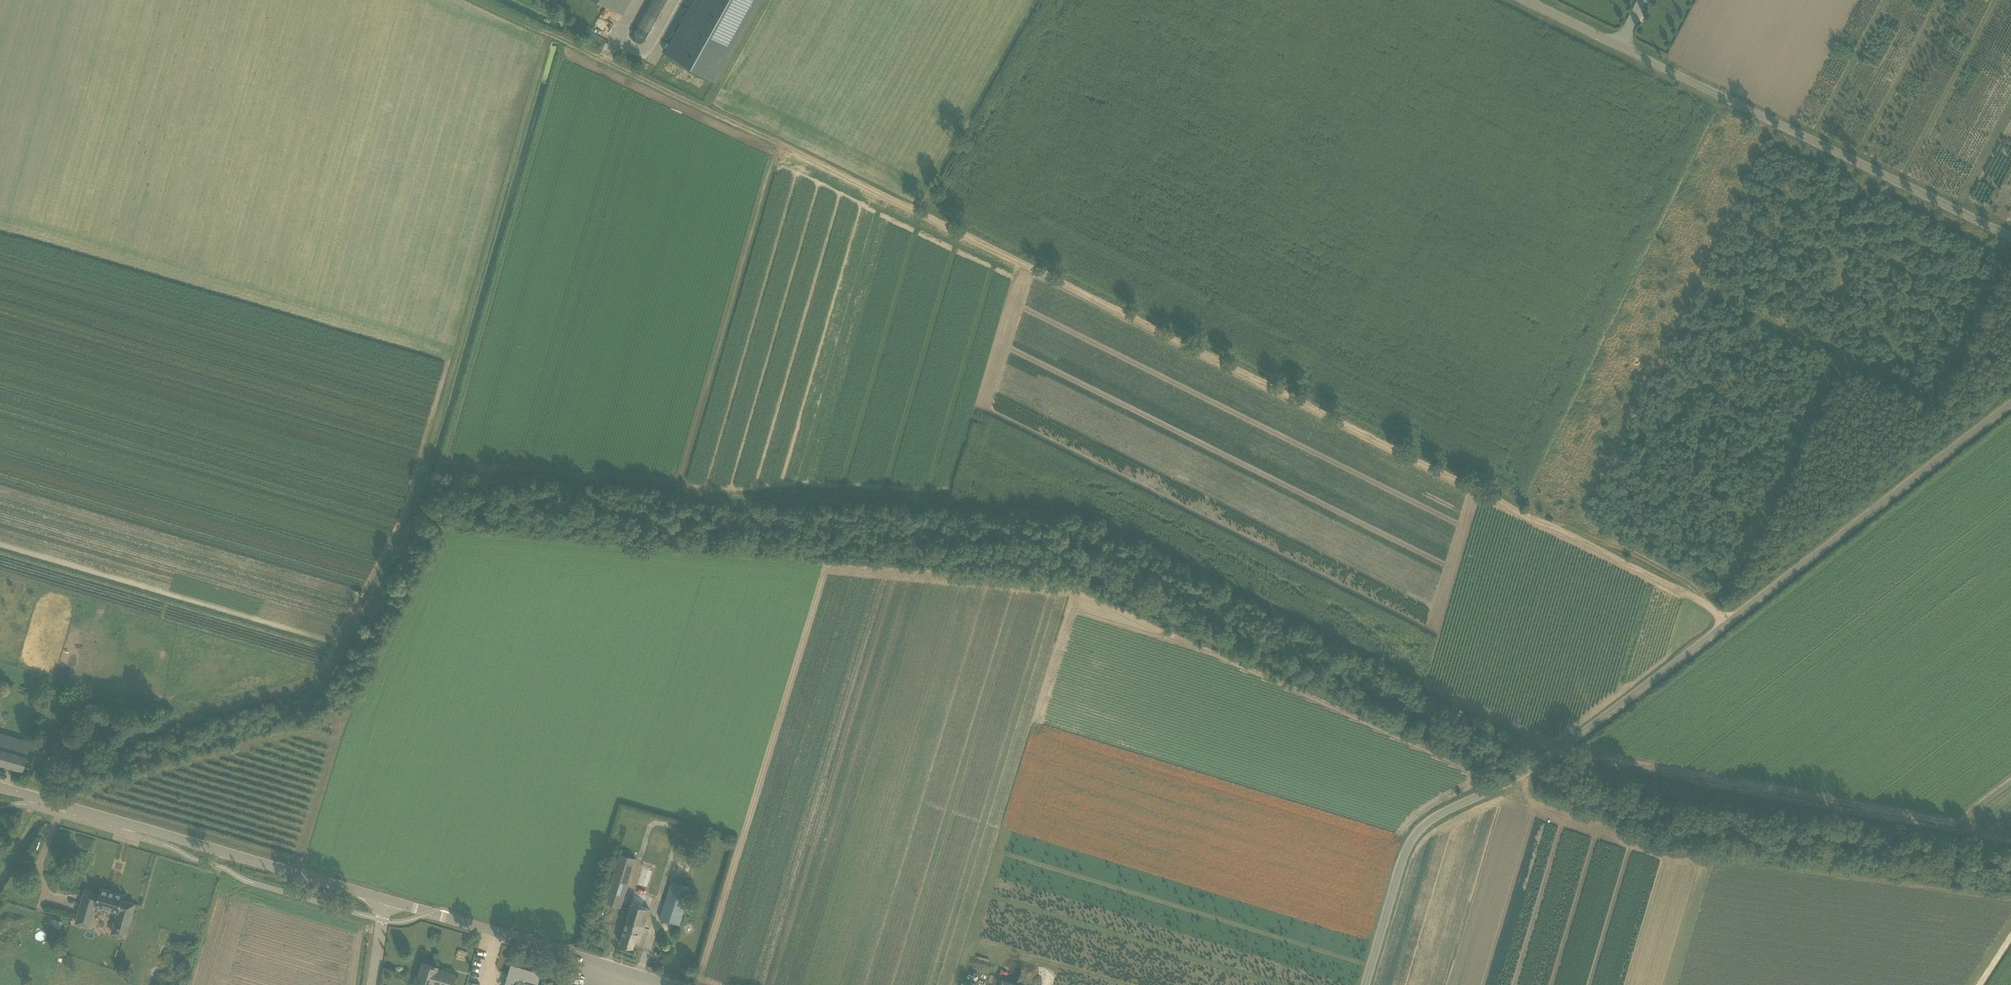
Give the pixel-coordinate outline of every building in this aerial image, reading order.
[(622,14),(630,0),(597,0),(622,14)] [(761,0),(694,0),(665,53),(715,81),(761,0)] [(22,770),(30,742),(0,733),(0,764),(22,770)] [(620,906),(634,858),(619,854),(604,901),(619,906),(619,907),(620,906)] [(678,924),(690,886),(672,880),(660,919),(678,924)] [(127,929),(134,904),(121,900),(123,894),(100,888),(99,893),(86,889),(76,922),(89,926),(95,905),(118,911),(112,933),(120,935),(125,936),(127,929)] [(619,943),(633,947),(635,940),(640,941),(650,908),(632,903),(619,943)] [(434,984),(453,984),(456,974),(437,969),(437,966),(423,962),(419,976),(415,975),(412,984),(424,984),(425,984),(427,984),(429,984),(433,984),(434,984)] [(537,984),(540,973),(511,964),(504,984),(537,984)]
